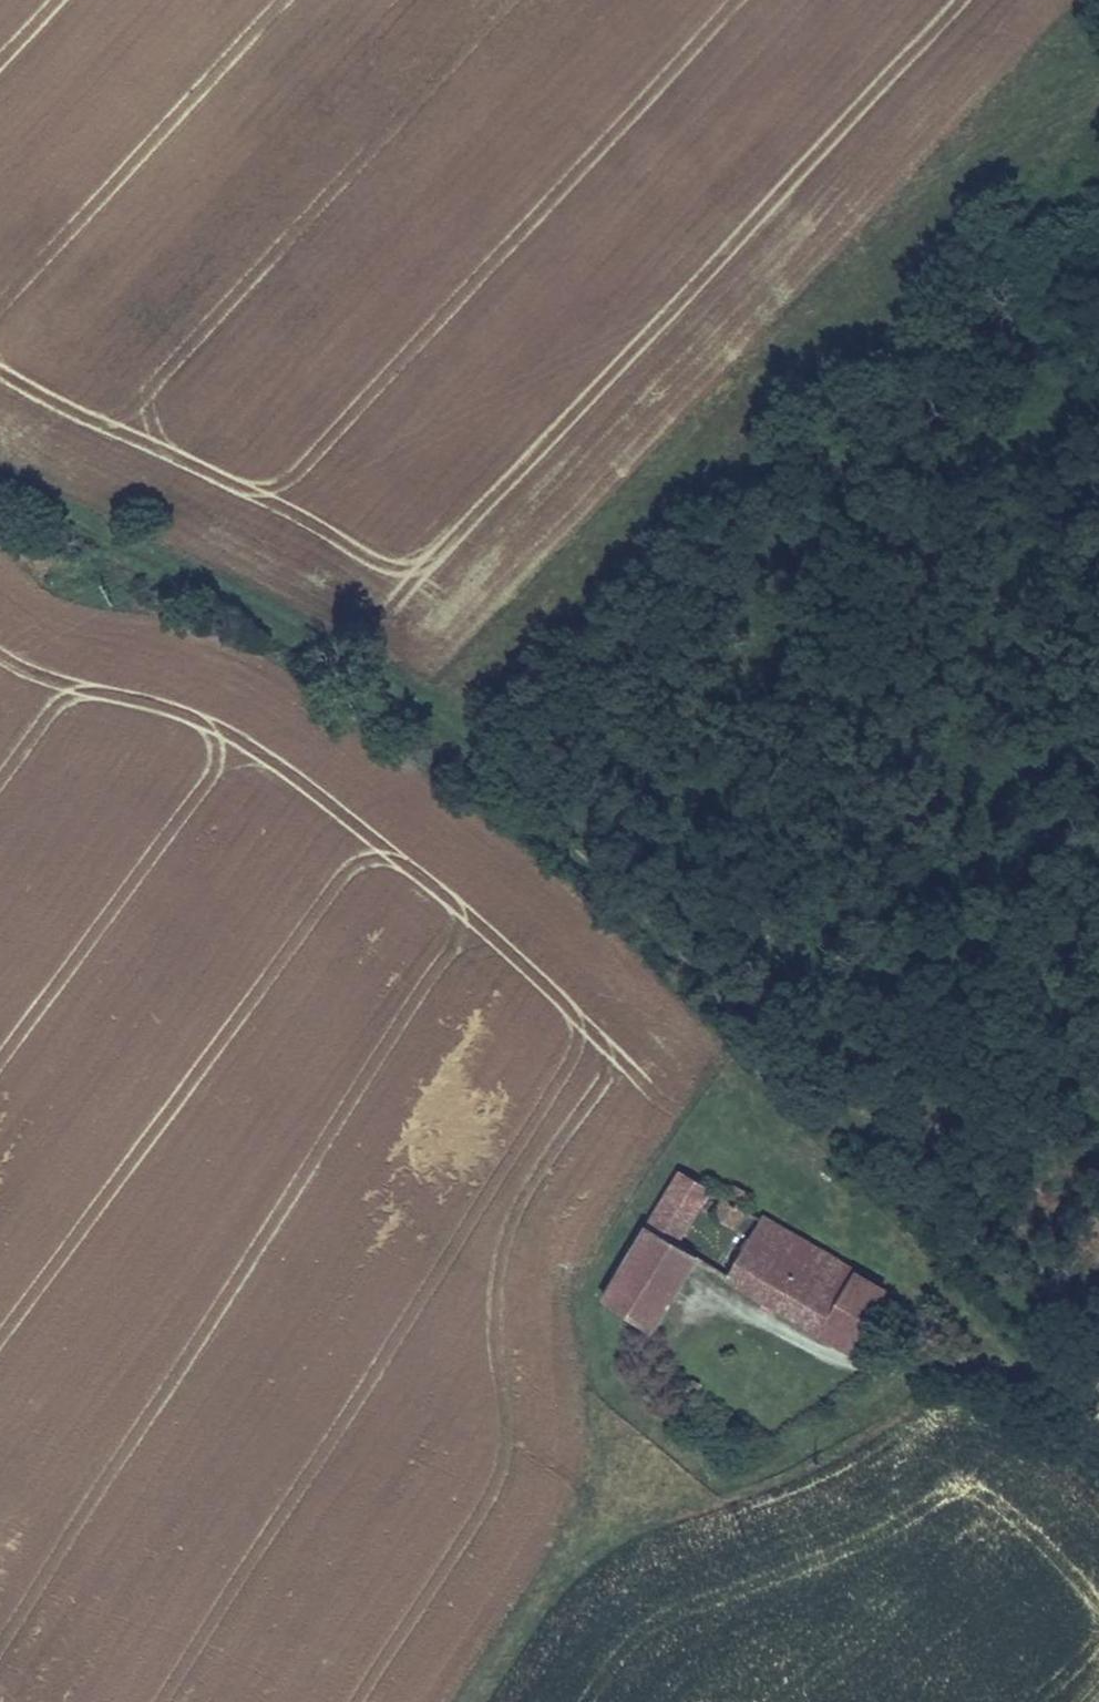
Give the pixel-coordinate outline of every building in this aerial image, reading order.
[(698,1206),(711,1185),(679,1166),(645,1221),(678,1240),(698,1206)] [(711,1185),(698,1206),(747,1235),(723,1275),(846,1348),(867,1313),(830,1291),(849,1260),(763,1209),(761,1211),(742,1200),(749,1188),(732,1178),(723,1192),(711,1185)] [(678,1240),(645,1221),(600,1296),(652,1327),(697,1252),(678,1240)] [(886,1282),(849,1260),(830,1291),(867,1313),(886,1282)] [(690,1372),(681,1386),(692,1394),(702,1380),(690,1372)]
